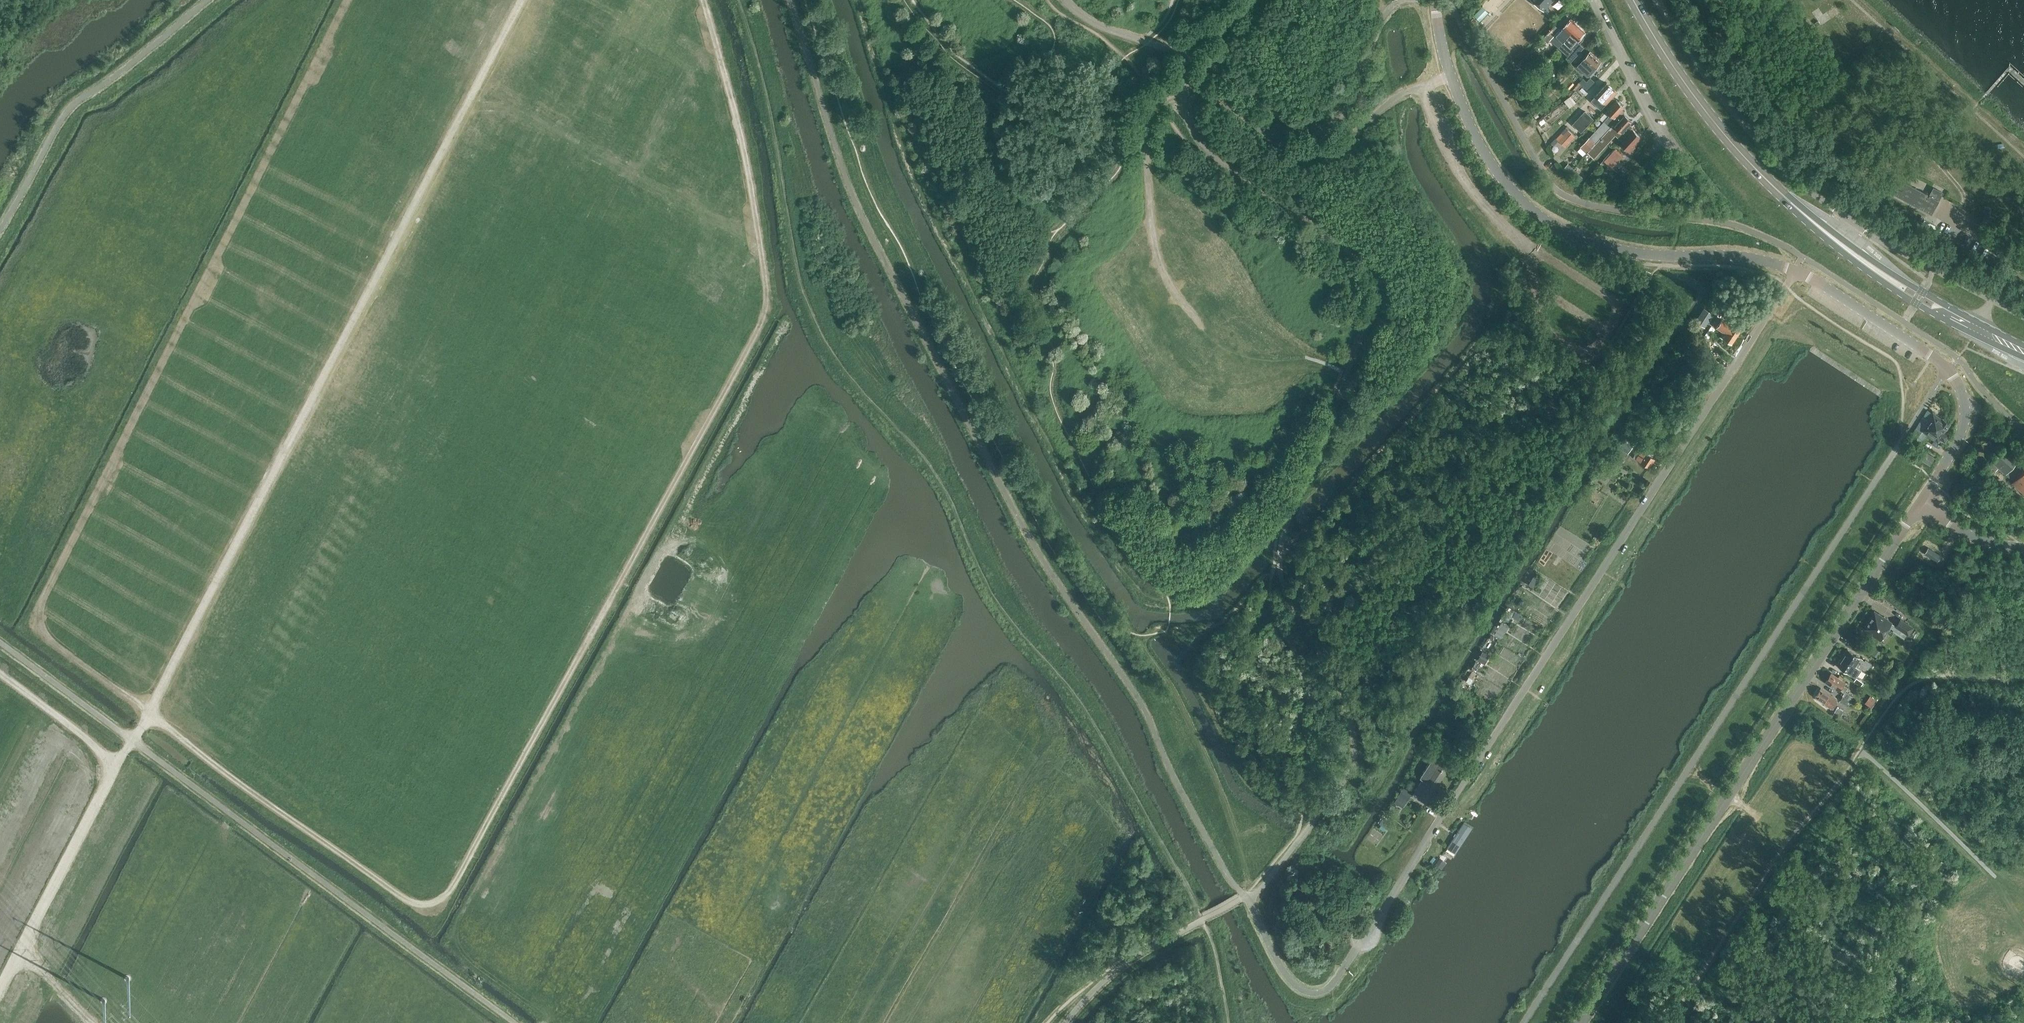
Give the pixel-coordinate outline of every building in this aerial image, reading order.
[(1544,11),(1554,0),(1532,0),(1544,11)] [(1482,6),(1473,15),(1479,21),(1488,12),(1482,6)] [(1560,28),(1550,40),(1558,47),(1560,45),(1564,40),(1578,26),(1571,20),(1561,30),(1560,28)] [(1555,24),(1542,38),(1547,43),(1550,40),(1560,28),(1555,24)] [(1560,45),(1558,47),(1568,55),(1566,57),(1571,61),(1573,60),(1580,51),(1584,47),(1580,43),(1579,43),(1583,39),(1580,36),(1584,32),(1578,26),(1564,40),(1560,45)] [(1580,51),(1573,60),(1576,63),(1584,55),(1580,51)] [(1581,60),(1576,66),(1587,76),(1589,74),(1591,72),(1592,70),(1601,61),(1590,51),(1586,55),(1581,60)] [(1587,89),(1595,81),(1590,77),(1586,81),(1583,78),(1579,82),(1587,89)] [(1596,94),(1591,100),(1601,109),(1612,97),(1617,92),(1607,83),(1596,94)] [(1576,90),(1571,95),(1572,95),(1580,102),(1585,97),(1576,90)] [(1589,136),(1580,146),(1586,152),(1587,152),(1624,112),(1624,111),(1621,109),(1624,106),(1617,99),(1606,111),(1610,114),(1589,136)] [(1578,134),(1580,136),(1582,133),(1581,132),(1593,118),(1585,110),(1572,124),(1580,131),(1578,134)] [(1624,112),(1587,152),(1594,158),(1605,145),(1604,144),(1614,133),(1621,140),(1633,127),(1629,124),(1631,121),(1625,115),(1625,114),(1624,112)] [(1643,138),(1632,128),(1619,142),(1630,152),(1643,138)] [(1561,132),(1556,138),(1566,147),(1575,136),(1567,129),(1563,134),(1561,132)] [(1604,161),(1612,168),(1623,155),(1615,148),(1604,161)] [(1567,164),(1563,169),(1569,174),(1569,173),(1573,169),(1567,164)] [(1578,181),(1582,177),(1573,169),(1569,173),(1578,181)] [(1897,177),(1889,191),(1932,214),(1944,192),(1933,186),(1929,194),(1897,177)] [(1713,314),(1714,313),(1704,306),(1695,320),(1706,326),(1710,320),(1716,324),(1719,318),(1713,314)] [(1723,338),(1732,344),(1741,330),(1733,325),(1733,326),(1722,319),(1717,327),(1725,333),(1723,338)] [(1928,410),(1909,438),(1919,444),(1927,432),(1935,438),(1937,435),(1945,440),(1949,434),(1948,433),(1944,431),(1950,423),(1949,422),(1943,418),(1942,419),(1933,413),(1928,410)] [(1623,439),(1596,476),(1607,484),(1611,477),(1614,479),(1625,464),(1622,461),(1637,440),(1629,434),(1632,429),(1628,426),(1620,436),(1623,439)] [(1637,453),(1634,457),(1650,467),(1656,458),(1653,456),(1655,453),(1642,444),(1639,448),(1642,450),(1639,454),(1637,453)] [(1992,461),(1989,465),(1996,471),(1999,467),(2005,472),(2016,461),(2019,457),(2006,445),(1992,461)] [(1930,465),(1935,457),(1925,451),(1920,459),(1930,465)] [(2012,482),(2023,493),(2023,468),(2013,480),(2012,482)] [(1937,561),(1941,555),(1928,547),(1925,553),(1937,561)] [(1891,622),(1875,611),(1864,627),(1881,638),(1891,622)] [(1913,626),(1901,618),(1896,625),(1908,633),(1913,626)] [(1498,627),(1495,625),(1491,631),(1495,633),(1494,634),(1501,638),(1509,625),(1502,621),(1498,627)] [(1880,651),(1874,647),(1871,653),(1877,657),(1880,651)] [(1847,648),(1842,656),(1860,667),(1862,664),(1868,668),(1872,663),(1866,658),(1865,660),(1847,648)] [(1861,668),(1860,667),(1842,656),(1837,663),(1856,675),(1861,668)] [(1887,669),(1881,666),(1878,670),(1884,674),(1887,669)] [(1839,676),(1832,672),(1826,680),(1839,689),(1840,688),(1845,691),(1848,686),(1843,683),(1845,680),(1842,679),(1843,677),(1840,674),(1839,676)] [(1830,705),(1833,701),(1834,702),(1837,697),(1822,687),(1820,689),(1818,689),(1817,692),(1817,693),(1816,696),(1827,703),(1826,705),(1828,707),(1829,705),(1830,705)] [(1843,695),(1850,700),(1851,701),(1854,697),(1846,691),(1843,695)] [(1847,706),(1851,701),(1850,700),(1843,695),(1839,701),(1847,706)] [(1875,699),(1870,696),(1865,703),(1870,707),(1875,699)] [(1838,706),(1835,711),(1840,715),(1844,709),(1838,706)] [(1439,761),(1433,757),(1420,777),(1436,787),(1450,766),(1440,759),(1439,761)] [(1436,787),(1420,777),(1418,776),(1410,789),(1428,800),(1436,787)] [(1411,795),(1403,789),(1399,795),(1407,800),(1411,795)] [(1387,808),(1396,815),(1400,809),(1391,802),(1387,808)] [(1383,818),(1380,823),(1381,824),(1386,827),(1388,829),(1391,824),(1383,818)] [(1454,858),(1473,828),(1464,820),(1445,850),(1454,858)] [(1441,862),(1439,861),(1436,865),(1438,867),(1442,869),(1445,865),(1441,862)]
